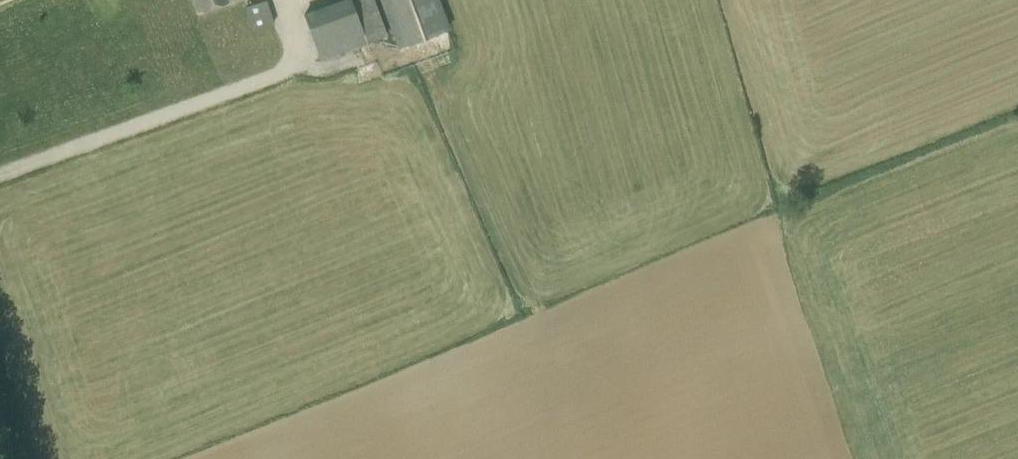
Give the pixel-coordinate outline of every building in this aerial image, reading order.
[(200,8),(225,0),(198,0),(200,8)] [(273,23),(266,0),(263,0),(245,6),(252,29),(273,23)] [(304,12),(322,59),(367,42),(387,34),(375,0),(334,0),(304,12)] [(398,47),(450,27),(440,0),(381,0),(398,47)]
